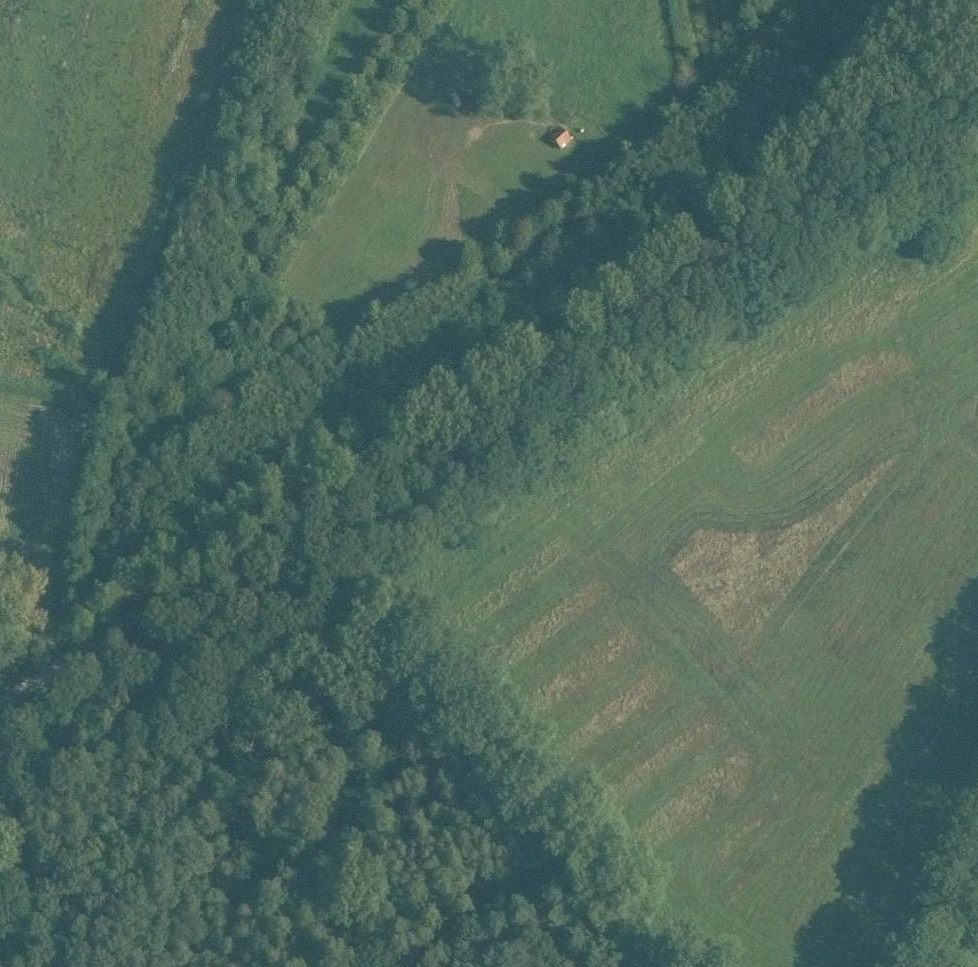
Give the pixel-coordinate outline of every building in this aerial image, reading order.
[(562,152),(571,138),(560,131),(551,145),(562,152)]
